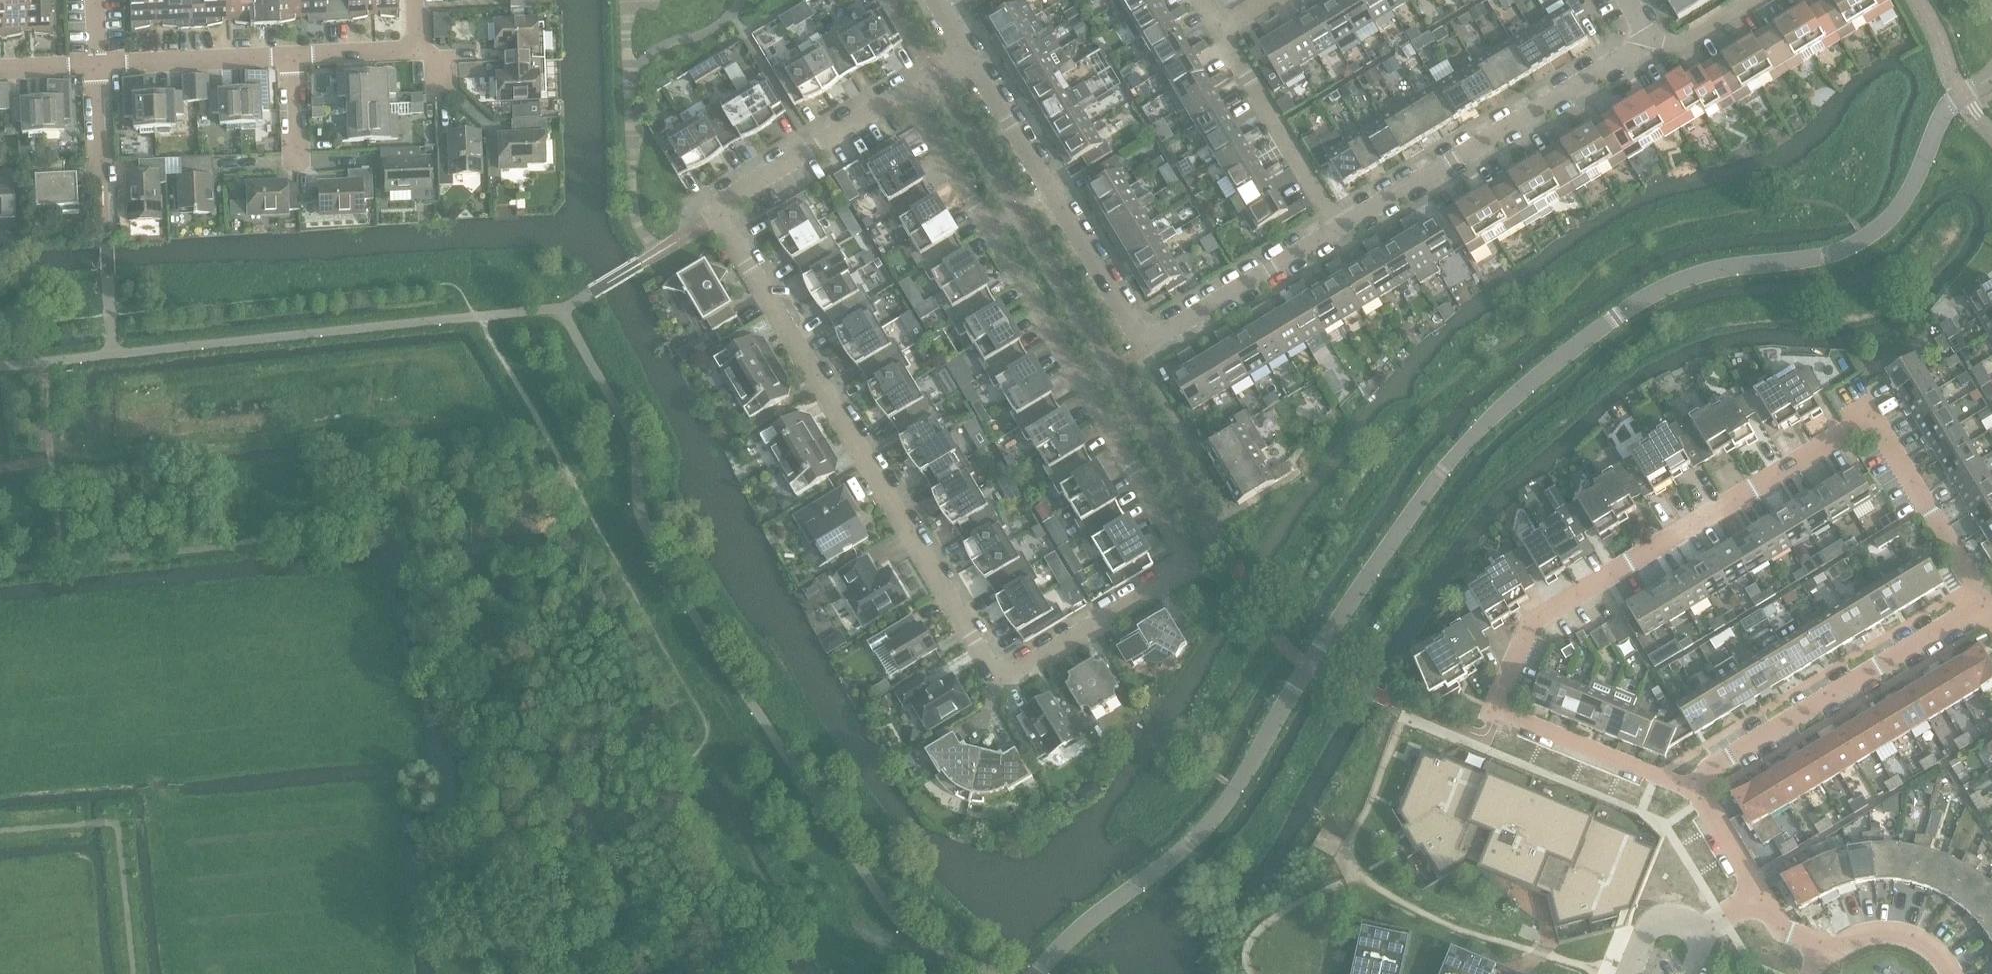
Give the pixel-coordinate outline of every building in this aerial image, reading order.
[(5,40),(7,40),(7,39),(22,36),(22,30),(28,30),(27,0),(3,0),(5,40)] [(28,30),(34,29),(35,35),(50,37),(50,38),(54,38),(52,0),(27,0),(28,30)] [(155,0),(130,0),(132,32),(135,32),(135,31),(150,28),(150,22),(156,22),(155,0)] [(156,22),(163,22),(163,27),(178,29),(179,30),(193,30),(192,0),(155,0),(156,22)] [(193,30),(208,29),(208,28),(223,25),(223,19),(229,19),(228,0),(192,0),(193,30)] [(229,19),(235,19),(235,24),(251,26),(251,27),(266,26),(264,0),(228,0),(229,19)] [(266,26),(280,26),(280,24),(296,21),(295,16),(301,15),(301,0),(264,0),(266,26)] [(301,15),(308,15),(308,21),(324,22),(324,24),(338,23),(337,0),(301,0),(301,15)] [(338,23),(353,22),(353,21),(368,18),(368,12),(374,12),(373,0),(337,0),(338,23)] [(374,12),(380,12),(381,17),(396,19),(396,20),(399,20),(398,0),(373,0),(374,12)] [(511,10),(535,9),(534,0),(510,0),(511,10)] [(995,43),(1030,22),(1020,5),(1023,3),(1022,0),(1000,0),(991,6),(997,16),(984,24),(995,43)] [(1127,23),(1162,2),(1161,0),(1126,0),(1116,6),(1127,23)] [(1310,0),(1309,0),(1303,3),(1309,13),(1315,9),(1310,0)] [(1315,9),(1322,5),(1319,0),(1310,0),(1315,9)] [(1336,1),(1356,34),(1375,23),(1361,0),(1338,0),(1336,1)] [(1375,23),(1393,12),(1386,0),(1361,0),(1375,23)] [(1393,12),(1412,0),(1386,0),(1393,12)] [(1569,52),(1589,40),(1575,18),(1586,11),(1579,0),(1575,0),(1567,5),(1569,7),(1549,19),(1569,52)] [(1668,1),(1680,21),(1714,0),(1670,0),(1668,1)] [(1818,2),(1841,40),(1867,25),(1853,0),(1822,0),(1818,2)] [(1867,25),(1894,9),(1889,0),(1853,0),(1867,25)] [(1336,1),(1317,12),(1337,45),(1356,34),(1336,1)] [(856,25),(876,59),(894,49),(893,48),(903,42),(879,2),(865,10),(869,17),(856,25)] [(1162,2),(1127,23),(1137,41),(1143,37),(1173,20),(1170,16),(1162,2)] [(1790,14),(1815,56),(1841,40),(1818,2),(1807,9),(1805,5),(1790,14)] [(1177,12),(1182,19),(1189,15),(1185,7),(1177,12)] [(505,48),(506,62),(543,60),(543,46),(538,47),(537,20),(526,21),(525,9),(511,10),(511,22),(494,22),(496,49),(505,48)] [(1182,19),(1177,12),(1170,16),(1173,20),(1143,37),(1153,54),(1154,55),(1183,37),(1175,23),(1182,19)] [(1337,45),(1317,12),(1299,23),(1319,57),(1337,45)] [(789,14),(781,19),(787,29),(795,24),(789,14)] [(1766,34),(1789,72),(1815,56),(1790,14),(1775,24),(1777,27),(1766,34)] [(1273,22),(1278,31),(1285,27),(1279,18),(1273,22)] [(1549,19),(1531,30),(1551,63),(1569,52),(1549,19)] [(995,43),(1005,60),(1040,39),(1038,36),(1030,22),(995,43)] [(1278,31),(1273,22),(1266,26),(1272,35),(1278,31)] [(1299,23),(1280,34),(1300,68),(1319,57),(1299,23)] [(840,29),(827,37),(850,75),(876,59),(856,25),(843,33),(840,29)] [(1045,32),(1049,39),(1057,35),(1052,27),(1045,32)] [(1512,41),(1532,74),(1551,63),(1531,30),(1512,41)] [(1005,60),(1016,78),(1051,57),(1042,43),(1049,39),(1045,32),(1038,36),(1040,39),(1005,60)] [(1305,75),(1300,68),(1280,34),(1261,46),(1272,65),(1262,71),(1275,93),(1305,75)] [(1738,46),(1763,88),(1789,72),(1766,34),(1755,40),(1753,37),(1738,46)] [(803,57),(823,91),(850,75),(827,37),(813,45),(816,49),(803,57)] [(1148,57),(1159,75),(1194,55),(1191,51),(1183,37),(1154,55),(1153,54),(1148,57)] [(1494,52),(1514,85),(1532,74),(1512,41),(1494,52)] [(1198,47),(1203,54),(1210,50),(1206,42),(1198,47)] [(1763,88),(1738,46),(1722,55),(1724,59),(1714,65),(1737,103),(1763,88)] [(1198,47),(1191,51),(1194,55),(1159,75),(1170,94),(1175,91),(1175,90),(1204,72),(1196,58),(1203,54),(1198,47)] [(725,71),(734,66),(726,52),(717,57),(725,71)] [(1475,63),(1495,97),(1514,85),(1494,52),(1475,63)] [(823,91),(803,57),(790,65),(788,61),(773,70),(795,107),(805,101),(806,102),(823,91)] [(1051,57),(1016,78),(1027,95),(1061,74),(1059,71),(1051,57)] [(543,60),(506,62),(506,75),(496,75),(497,102),(541,101),(540,74),(544,74),(543,60)] [(1066,66),(1070,74),(1078,69),(1073,62),(1066,66)] [(1457,75),(1476,108),(1495,97),(1475,63),(1457,75)] [(1706,112),(1706,113),(1710,120),(1737,103),(1714,65),(1703,72),(1701,68),(1686,77),(1685,77),(1706,112)] [(1027,95),(1037,112),(1072,92),(1064,78),(1070,74),(1066,66),(1059,71),(1061,74),(1027,95)] [(1112,88),(1123,82),(1114,67),(1104,73),(1112,88)] [(1668,83),(1657,90),(1680,128),(1706,113),(1706,112),(1685,77),(1686,77),(1682,70),(1666,80),(1668,83)] [(366,73),(368,107),(388,106),(388,96),(396,95),(395,72),(366,73)] [(1175,91),(1170,94),(1180,111),(1185,107),(1215,89),(1229,81),(1225,73),(1210,82),(1204,72),(1175,90),(1175,91)] [(239,90),(241,130),(256,129),(256,125),(262,124),(261,113),(270,112),(268,73),(245,74),(246,90),(239,90)] [(346,97),(347,108),(368,107),(366,73),(337,74),(338,98),(346,97)] [(739,95),(760,129),(777,119),(777,118),(787,112),(764,75),(750,84),(752,88),(739,95)] [(1457,75),(1438,86),(1458,119),(1476,108),(1457,75)] [(184,93),(153,94),(155,134),(170,133),(170,129),(176,128),(175,117),(183,116),(183,103),(197,102),(196,76),(183,77),(184,93)] [(196,76),(197,102),(211,102),(211,115),(220,115),(220,126),(226,126),(227,131),(241,130),(239,90),(209,92),(208,76),(196,76)] [(155,134),(153,94),(147,95),(146,79),(123,80),(125,119),(133,119),(134,130),(140,130),(140,135),(155,134)] [(41,99),(43,139),(58,138),(58,134),(64,133),(63,122),(72,121),(70,82),(47,83),(48,99),(41,99)] [(13,111),(13,124),(22,124),(22,135),(28,135),(29,140),(43,139),(41,99),(11,101),(10,85),(0,85),(0,111),(13,111)] [(1438,86),(1419,97),(1439,130),(1458,119),(1438,86)] [(1185,107),(1196,125),(1226,107),(1223,104),(1215,89),(1185,107)] [(1644,93),(1629,102),(1654,144),(1680,128),(1657,90),(1646,96),(1644,93)] [(1037,112),(1048,130),(1082,109),(1080,105),(1072,92),(1037,112)] [(724,99),(710,107),(733,145),(760,129),(739,95),(726,103),(724,99)] [(1230,99),(1235,107),(1242,103),(1238,95),(1230,99)] [(411,96),(411,105),(423,105),(423,96),(411,96)] [(1087,101),(1091,109),(1099,104),(1094,97),(1087,101)] [(1401,108),(1421,142),(1439,130),(1419,97),(1401,108)] [(1230,99),(1223,104),(1226,107),(1196,125),(1207,143),(1236,125),(1228,111),(1235,107),(1230,99)] [(312,101),(312,110),(324,109),(324,100),(312,101)] [(1087,101),(1080,105),(1082,109),(1048,130),(1058,147),(1093,127),(1084,113),(1091,109),(1087,101)] [(1605,121),(1628,160),(1654,144),(1629,102),(1614,111),(1616,115),(1605,121)] [(423,105),(411,105),(412,114),(424,114),(423,105)] [(388,106),(368,107),(369,142),(398,140),(397,117),(389,117),(388,106)] [(368,107),(347,108),(347,119),(339,120),(340,143),(369,142),(368,107)] [(686,127),(707,161),(733,145),(710,107),(697,116),(699,120),(686,127)] [(1401,108),(1382,120),(1402,153),(1421,142),(1401,108)] [(324,109),(312,110),(312,119),(324,118),(324,109)] [(544,135),(547,135),(547,120),(519,121),(519,135),(499,136),(500,165),(500,170),(526,169),(526,165),(545,165),(544,135)] [(1364,131),(1384,164),(1402,153),(1382,120),(1364,131)] [(1592,124),(1577,134),(1602,175),(1628,160),(1605,121),(1594,128),(1592,124)] [(1244,139),(1236,125),(1207,143),(1217,160),(1247,142),(1244,139)] [(707,161),(686,127),(673,135),(671,131),(656,140),(679,177),(689,171),(689,172),(707,161)] [(1093,127),(1058,147),(1069,166),(1083,157),(1089,168),(1114,153),(1107,141),(1103,143),(1093,127)] [(1251,134),(1256,142),(1263,138),(1259,130),(1251,134)] [(1384,164),(1364,131),(1345,142),(1365,175),(1384,164)] [(453,176),(481,175),(479,133),(449,134),(450,153),(438,154),(439,186),(453,186),(453,176)] [(1365,175),(1345,142),(1340,133),(1322,144),(1316,136),(1305,142),(1321,170),(1332,164),(1346,187),(1365,175)] [(1217,160),(1228,178),(1257,160),(1249,146),(1256,142),(1251,134),(1244,139),(1247,142),(1217,160)] [(1553,153),(1576,191),(1602,175),(1577,134),(1561,143),(1563,146),(1553,153)] [(872,173),(880,186),(914,166),(903,148),(902,149),(896,139),(859,162),(868,176),(872,173)] [(385,162),(386,191),(431,188),(430,160),(420,160),(420,148),(389,150),(389,162),(385,162)] [(1540,156),(1524,165),(1549,207),(1576,191),(1553,153),(1542,159),(1540,156)] [(1084,191),(1095,210),(1130,189),(1120,172),(1124,170),(1116,157),(1091,172),(1098,183),(1084,191)] [(212,181),(214,181),(213,158),(181,159),(182,180),(178,180),(180,210),(194,210),(194,215),(213,214),(212,181)] [(166,184),(165,160),(139,161),(139,173),(127,174),(130,222),(160,220),(158,184),(166,184)] [(1257,160),(1228,178),(1238,195),(1268,177),(1265,174),(1257,160)] [(53,210),(59,215),(85,214),(84,189),(77,189),(76,176),(65,177),(65,164),(29,166),(30,194),(30,207),(36,207),(36,210),(53,210)] [(1272,169),(1277,177),(1284,172),(1280,165),(1272,169)] [(1549,207),(1524,165),(1509,174),(1511,178),(1500,184),(1523,222),(1549,207)] [(883,202),(892,215),(930,192),(914,166),(880,186),(888,199),(883,202)] [(1272,169),(1265,174),(1268,177),(1238,195),(1248,212),(1249,213),(1278,195),(1270,181),(1277,177),(1272,169)] [(15,218),(14,183),(20,183),(19,170),(0,171),(0,218),(15,218)] [(363,201),(373,200),(372,170),(348,172),(349,184),(319,185),(320,215),(363,213),(363,201)] [(482,183),(482,176),(457,176),(457,184),(482,183)] [(288,211),(300,211),(299,185),(287,185),(287,182),(247,184),(248,216),(288,214),(288,211)] [(1472,197),(1497,238),(1523,222),(1500,184),(1490,191),(1487,187),(1472,197)] [(1130,189),(1095,210),(1106,227),(1111,224),(1140,206),(1138,202),(1130,189)] [(904,227),(912,239),(946,219),(930,192),(892,215),(900,229),(904,227)] [(774,226),(785,244),(819,223),(811,210),(815,208),(806,193),(769,216),(775,226),(774,226)] [(1145,198),(1150,206),(1157,201),(1153,194),(1145,198)] [(1249,213),(1248,212),(1243,215),(1255,234),(1271,224),(1275,230),(1307,211),(1302,203),(1288,211),(1278,195),(1249,213)] [(1497,238),(1472,197),(1457,206),(1459,209),(1447,216),(1471,254),(1497,238)] [(1150,206),(1145,198),(1138,202),(1140,206),(1111,224),(1106,227),(1116,244),(1151,224),(1143,210),(1150,206)] [(1408,219),(1413,228),(1420,224),(1414,215),(1408,219)] [(921,270),(924,268),(962,246),(946,219),(912,239),(920,252),(912,257),(921,270)] [(1413,228),(1408,219),(1401,223),(1407,232),(1413,228)] [(1416,232),(1436,265),(1455,253),(1435,220),(1416,232)] [(819,223),(785,244),(801,270),(839,247),(831,234),(827,236),(819,223)] [(1151,224),(1116,244),(1127,262),(1161,241),(1159,237),(1151,224)] [(1166,233),(1171,241),(1178,236),(1174,229),(1166,233)] [(1441,274),(1436,265),(1416,232),(1397,243),(1417,276),(1422,285),(1423,284),(1426,289),(1442,279),(1440,275),(1441,274)] [(1161,241),(1127,262),(1137,279),(1172,259),(1164,245),(1171,241),(1166,233),(1159,237),(1161,241)] [(1371,241),(1376,251),(1383,247),(1377,237),(1371,241)] [(1376,251),(1371,241),(1364,245),(1370,255),(1376,251)] [(1379,254),(1398,287),(1417,276),(1397,243),(1379,254)] [(962,246),(924,268),(932,282),(936,280),(944,293),(978,272),(962,246)] [(801,270),(817,297),(851,276),(843,263),(847,261),(839,247),(801,270)] [(1398,287),(1379,254),(1360,265),(1380,299),(1398,287)] [(1172,259),(1137,279),(1148,298),(1165,288),(1169,294),(1187,283),(1172,259)] [(1334,264),(1339,273),(1346,269),(1340,260),(1334,264)] [(1339,273),(1334,264),(1327,268),(1333,277),(1339,273)] [(1342,276),(1361,310),(1380,299),(1360,265),(1342,276)] [(713,331),(714,332),(738,317),(737,316),(729,303),(731,302),(717,279),(727,273),(728,274),(729,273),(725,271),(720,269),(716,267),(712,267),(707,266),(703,266),(698,267),(694,268),(689,270),(686,272),(681,274),(677,277),(673,280),(670,282),(667,286),(664,290),(665,291),(666,289),(687,295),(688,297),(690,296),(704,319),(706,317),(714,330),(713,331)] [(978,272),(944,293),(952,306),(944,310),(953,324),(994,299),(978,272)] [(817,297),(833,323),(871,300),(863,287),(859,289),(851,276),(817,297)] [(1323,288),(1343,321),(1361,310),(1342,276),(1323,288)] [(1297,286),(1302,295),(1309,291),(1303,282),(1297,286)] [(1980,318),(1991,311),(1991,286),(1984,290),(1980,282),(1964,292),(1980,318)] [(1302,295),(1297,286),(1290,290),(1296,299),(1302,295)] [(1343,321),(1323,288),(1305,299),(1325,332),(1343,321)] [(968,333),(976,346),(1010,326),(994,299),(953,324),(961,338),(968,333)] [(1286,310),(1306,343),(1325,332),(1305,299),(1286,310)] [(871,300),(833,323),(849,350),(883,329),(875,317),(879,314),(871,300)] [(1259,308),(1265,318),(1271,314),(1266,304),(1259,308)] [(1265,318),(1259,308),(1253,313),(1258,322),(1265,318)] [(1286,310),(1267,321),(1287,355),(1306,343),(1286,310)] [(1990,336),(1991,335),(1991,311),(1980,318),(1990,336)] [(906,317),(912,326),(918,322),(912,313),(906,317)] [(1267,321),(1248,333),(1268,366),(1287,355),(1267,321)] [(980,362),(988,375),(1026,352),(1010,326),(976,346),(984,359),(980,362)] [(1222,331),(1228,340),(1234,336),(1229,327),(1222,331)] [(891,342),(883,329),(849,350),(865,377),(903,354),(895,340),(891,342)] [(1228,340),(1222,331),(1216,335),(1221,344),(1228,340)] [(1268,366),(1248,333),(1230,344),(1250,377),(1268,366)] [(715,360),(734,390),(779,362),(772,351),(761,348),(754,337),(715,360)] [(1230,344),(1212,355),(1232,388),(1250,377),(1230,344)] [(1891,380),(1898,391),(1928,373),(1912,347),(1896,357),(1901,365),(1885,374),(1889,381),(1891,380)] [(1185,353),(1191,362),(1197,358),(1192,349),(1185,353)] [(1000,387),(1008,399),(1042,379),(1026,352),(988,375),(996,389),(1000,387)] [(1191,362),(1185,353),(1179,357),(1184,366),(1191,362)] [(865,377),(881,403),(915,383),(907,370),(911,368),(903,354),(865,377)] [(1193,366),(1213,399),(1232,388),(1212,355),(1193,366)] [(779,362),(734,390),(752,420),(790,397),(783,386),(786,374),(779,362)] [(1213,399),(1193,366),(1173,378),(1193,411),(1213,399)] [(1799,419),(1801,424),(1822,412),(1813,397),(1824,391),(1811,369),(1800,375),(1797,371),(1778,382),(1781,387),(1780,387),(1799,419)] [(1903,404),(1906,410),(1938,391),(1928,373),(1898,391),(1905,403),(1903,404)] [(1042,379),(1008,399),(1016,412),(1012,415),(1020,429),(1058,406),(1042,379)] [(1745,396),(1757,415),(1763,425),(1773,419),(1779,431),(1799,419),(1780,387),(1781,387),(1778,382),(1759,394),(1756,389),(1745,396)] [(881,403),(897,430),(935,407),(927,394),(923,396),(915,383),(881,403)] [(1912,415),(1919,426),(1949,408),(1938,391),(1906,410),(1910,417),(1912,415)] [(1745,396),(1716,413),(1715,414),(1734,446),(1737,451),(1757,438),(1747,421),(1757,415),(1745,396)] [(973,407),(979,417),(986,412),(980,402),(973,407)] [(1302,412),(1309,425),(1327,414),(1320,402),(1302,412)] [(1074,433),(1058,406),(1020,429),(1029,443),(1033,440),(1040,453),(1074,433)] [(897,430),(913,457),(947,436),(939,423),(943,421),(935,407),(897,430)] [(1949,408),(1919,426),(1926,438),(1924,439),(1927,445),(1959,426),(1949,408)] [(1715,414),(1716,413),(1713,409),(1694,421),(1691,416),(1680,423),(1691,441),(1705,464),(1734,446),(1715,414)] [(1269,449),(1257,430),(1246,411),(1235,418),(1240,427),(1205,448),(1216,467),(1211,470),(1223,491),(1228,487),(1240,506),(1293,473),(1287,464),(1270,474),(1264,465),(1269,463),(1263,453),(1269,449)] [(986,412),(979,417),(986,427),(993,423),(986,412)] [(762,437),(780,467),(826,439),(819,428),(807,425),(800,414),(762,437)] [(1650,441),(1652,445),(1653,445),(1672,477),(1673,477),(1692,465),(1681,447),(1691,441),(1680,423),(1650,441)] [(1970,443),(1959,426),(1927,445),(1931,452),(1934,450),(1940,461),(1970,443)] [(1074,433),(1040,453),(1048,466),(1044,469),(1052,482),(1090,459),(1074,433)] [(947,436),(913,457),(929,483),(967,460),(959,447),(955,449),(947,436)] [(826,439),(780,467),(798,497),(837,474),(830,463),(833,451),(826,439)] [(1945,474),(1949,480),(1980,461),(1970,443),(1940,461),(1947,473),(1945,474)] [(1652,445),(1623,463),(1634,482),(1641,492),(1646,499),(1655,493),(1675,481),(1673,477),(1672,477),(1653,445),(1652,445)] [(1006,460),(1012,470),(1019,466),(1012,456),(1006,460)] [(1090,459),(1052,482),(1059,494),(1064,492),(1072,506),(1106,486),(1090,459)] [(967,460),(929,483),(945,510),(979,490),(970,475),(975,473),(967,460)] [(1955,485),(1962,496),(1991,478),(1980,461),(1949,480),(1952,487),(1955,485)] [(1596,486),(1598,490),(1599,490),(1618,522),(1619,521),(1638,510),(1624,488),(1634,482),(1623,463),(1612,470),(1615,474),(1596,486)] [(1835,481),(1853,512),(1882,494),(1871,475),(1863,479),(1856,468),(1835,481)] [(1970,515),(1991,502),(1991,480),(1991,478),(1962,496),(1968,508),(1966,509),(1970,515)] [(1814,493),(1833,524),(1853,512),(1835,481),(1814,493)] [(1076,522),(1084,535),(1122,512),(1106,486),(1072,506),(1080,519),(1076,522)] [(817,541),(830,563),(869,539),(849,506),(854,503),(845,488),(796,518),(811,544),(817,541)] [(945,510),(961,537),(999,514),(991,500),(987,503),(979,490),(945,510)] [(1569,508),(1585,535),(1595,529),(1601,538),(1621,526),(1619,521),(1618,522),(1599,490),(1598,490),(1569,508)] [(1814,493),(1794,506),(1812,536),(1833,524),(1814,493)] [(1983,531),(1991,526),(1991,502),(1970,515),(1974,522),(1976,520),(1983,531)] [(1773,518),(1792,549),(1812,536),(1794,506),(1773,518)] [(1541,531),(1544,535),(1545,535),(1564,567),(1565,566),(1584,555),(1575,541),(1585,535),(1569,508),(1558,514),(1561,519),(1541,531)] [(1122,512),(1084,535),(1092,549),(1097,546),(1104,559),(1138,539),(1122,512)] [(999,514),(961,537),(977,563),(1011,543),(1004,530),(1008,528),(999,514)] [(1792,549),(1773,518),(1752,531),(1771,561),(1792,549)] [(1983,531),(1989,542),(1982,547),(1991,563),(1991,526),(1983,531)] [(1752,531),(1732,543),(1750,574),(1771,561),(1752,531)] [(1886,537),(1890,544),(1900,538),(1896,532),(1886,537)] [(1545,535),(1544,535),(1515,553),(1526,571),(1527,571),(1536,565),(1547,583),(1567,571),(1565,566),(1564,567),(1545,535)] [(1890,544),(1886,537),(1877,543),(1880,550),(1890,544)] [(1138,539),(1104,559),(1112,572),(1108,575),(1117,589),(1154,567),(1148,557),(1149,556),(1138,539)] [(1846,545),(1851,552),(1860,546),(1856,539),(1846,545)] [(977,563),(993,590),(1031,567),(1023,554),(1019,556),(1011,543),(977,563)] [(1711,556),(1729,586),(1750,574),(1732,543),(1711,556)] [(1851,552),(1846,545),(1836,552),(1840,558),(1851,552)] [(1526,571),(1515,553),(1504,559),(1507,564),(1487,575),(1490,580),(1491,580),(1510,612),(1510,611),(1530,600),(1525,592),(1536,586),(1527,571),(1526,571)] [(1904,568),(1923,598),(1944,585),(1926,555),(1904,568)] [(1690,568),(1709,599),(1729,586),(1711,556),(1690,568)] [(1845,562),(1849,569),(1859,563),(1855,556),(1845,562)] [(846,596),(864,627),(908,600),(890,570),(877,578),(873,572),(875,571),(868,559),(842,575),(852,593),(846,596)] [(1069,566),(1076,576),(1082,572),(1076,562),(1069,566)] [(1849,569),(1845,562),(1835,568),(1839,575),(1849,569)] [(1805,571),(1809,577),(1818,571),(1814,565),(1805,571)] [(1031,567),(993,590),(1009,616),(1043,596),(1036,583),(1040,581),(1031,567)] [(1670,581),(1688,611),(1709,599),(1690,568),(1670,581)] [(1884,580),(1902,611),(1923,598),(1904,568),(1884,580)] [(1809,577),(1805,571),(1795,577),(1799,584),(1809,577)] [(1082,572),(1076,576),(1083,588),(1089,584),(1082,572)] [(1491,580),(1490,580),(1471,591),(1482,609),(1472,615),(1483,634),(1513,616),(1510,611),(1510,612),(1491,580)] [(1884,580),(1863,592),(1882,623),(1902,611),(1884,580)] [(1670,581),(1649,593),(1668,623),(1688,611),(1670,581)] [(1804,587),(1808,593),(1818,587),(1814,581),(1804,587)] [(804,589),(809,598),(819,591),(814,583),(804,589)] [(1763,596),(1767,602),(1777,596),(1773,590),(1763,596)] [(1843,605),(1861,636),(1882,623),(1863,592),(1843,605)] [(1668,623),(1649,593),(1628,606),(1646,636),(1668,623)] [(1043,596),(1009,616),(1020,634),(1021,634),(1027,644),(1067,619),(1058,605),(1051,609),(1043,596)] [(1767,602),(1763,596),(1754,602),(1758,608),(1767,602)] [(1822,617),(1841,648),(1861,636),(1843,605),(1822,617)] [(1133,664),(1135,667),(1145,661),(1149,664),(1153,666),(1158,666),(1163,665),(1167,664),(1171,660),(1174,657),(1178,659),(1184,649),(1188,646),(1167,612),(1138,629),(1141,633),(1122,645),(1124,648),(1119,651),(1128,666),(1133,664)] [(1444,638),(1447,642),(1467,674),(1486,662),(1482,654),(1491,648),(1483,634),(1472,615),(1460,622),(1463,626),(1444,638)] [(1841,648),(1822,617),(1802,630),(1820,660),(1841,648)] [(1608,625),(1620,645),(1631,639),(1618,618),(1608,625)] [(887,647),(902,672),(938,650),(922,624),(914,629),(908,619),(873,640),(880,651),(887,647)] [(1781,642),(1799,673),(1820,660),(1802,630),(1801,630),(1796,622),(1777,634),(1781,642)] [(1592,636),(1602,652),(1614,645),(1604,629),(1592,636)] [(1722,637),(1726,643),(1736,638),(1732,631),(1722,637)] [(1578,637),(1583,645),(1590,641),(1585,632),(1578,637)] [(1726,643),(1722,637),(1712,643),(1716,649),(1726,643)] [(1681,645),(1685,652),(1695,646),(1691,639),(1681,645)] [(1685,652),(1681,645),(1678,641),(1651,657),(1657,668),(1685,652)] [(1447,642),(1416,661),(1431,697),(1460,709),(1465,699),(1459,696),(1462,689),(1459,685),(1470,678),(1467,674),(1447,642)] [(1781,642),(1761,655),(1779,685),(1799,673),(1781,642)] [(1572,646),(1563,652),(1567,660),(1577,654),(1572,646)] [(1981,690),(1991,684),(1991,668),(1981,649),(1983,648),(1982,647),(1962,659),(1981,690)] [(1740,667),(1758,698),(1779,685),(1761,655),(1740,667)] [(1962,659),(1944,670),(1963,701),(1981,690),(1962,659)] [(1089,707),(1092,714),(1118,698),(1114,692),(1120,688),(1105,663),(1099,667),(1095,661),(1070,676),(1073,682),(1067,686),(1082,711),(1089,707)] [(1670,668),(1675,675),(1685,668),(1681,661),(1670,668)] [(1719,679),(1738,710),(1758,698),(1740,667),(1719,679)] [(1927,680),(1946,712),(1963,701),(1944,670),(1927,680)] [(1531,704),(1554,714),(1568,681),(1544,671),(1531,704)] [(912,704),(929,732),(972,706),(954,676),(932,689),(926,678),(898,695),(905,707),(912,704)] [(883,685),(888,691),(898,685),(894,678),(883,685)] [(1719,679),(1699,692),(1717,722),(1738,710),(1719,679)] [(1927,680),(1910,691),(1928,722),(1946,712),(1927,680)] [(1568,681),(1554,714),(1576,723),(1590,690),(1568,681)] [(1576,723),(1598,732),(1616,690),(1593,681),(1590,690),(1576,723)] [(1654,692),(1659,702),(1665,699),(1660,689),(1654,692)] [(1620,741),(1634,708),(1638,699),(1616,690),(1598,732),(1620,741)] [(1892,701),(1911,732),(1928,722),(1910,691),(1892,701)] [(1677,705),(1684,716),(1685,716),(1696,734),(1695,734),(1695,735),(1717,722),(1699,692),(1677,705)] [(1029,738),(1038,760),(1047,755),(1048,757),(1080,738),(1064,711),(1060,713),(1050,696),(1023,712),(1025,715),(1017,719),(1029,738)] [(1875,712),(1894,743),(1911,732),(1892,701),(1875,712)] [(1634,708),(1620,741),(1643,750),(1655,721),(1656,722),(1658,717),(1634,708)] [(1857,722),(1876,753),(1894,743),(1875,712),(1857,722)] [(1667,726),(1656,722),(1655,721),(1643,750),(1659,756),(1695,734),(1696,734),(1685,716),(1684,716),(1667,726)] [(1840,733),(1859,764),(1876,753),(1857,722),(1840,733)] [(1859,764),(1840,733),(1822,743),(1841,774),(1859,764)] [(1962,738),(1967,747),(1974,743),(1969,734),(1962,738)] [(970,804),(971,805),(984,752),(968,748),(966,744),(962,747),(955,735),(927,752),(941,776),(937,778),(939,782),(943,787),(948,792),(954,796),(957,798),(965,802),(970,804)] [(1967,747),(1962,738),(1955,742),(1960,751),(1967,747)] [(1841,774),(1822,743),(1805,754),(1824,785),(1841,774)] [(984,752),(971,805),(972,804),(978,805),(986,805),(989,805),(996,804),(1003,802),(1009,799),(1013,797),(1011,793),(1034,779),(1017,750),(1005,757),(1003,753),(999,756),(984,752)] [(1395,813),(1394,814),(1403,830),(1416,851),(1418,854),(1422,851),(1426,857),(1440,880),(1469,862),(1495,873),(1503,876),(1516,881),(1547,894),(1550,895),(1558,928),(1584,922),(1591,920),(1592,925),(1596,924),(1622,917),(1637,880),(1644,883),(1653,860),(1656,852),(1657,850),(1639,843),(1641,838),(1566,807),(1564,811),(1553,806),(1529,796),(1518,792),(1519,788),(1444,757),(1442,762),(1424,754),(1424,755),(1416,775),(1403,806),(1400,813),(1400,814),(1399,814),(1396,816),(1395,813)] [(1824,785),(1805,754),(1787,764),(1806,795),(1824,785)] [(1927,759),(1932,768),(1939,764),(1934,755),(1927,759)] [(1932,768),(1927,759),(1920,763),(1926,772),(1932,768)] [(1951,765),(1957,776),(1966,771),(1959,760),(1951,765)] [(1770,775),(1789,806),(1806,795),(1787,764),(1770,775)] [(1753,785),(1772,816),(1789,806),(1770,775),(1753,785)] [(1892,780),(1897,789),(1904,785),(1899,776),(1892,780)] [(1897,789),(1892,780),(1885,784),(1891,793),(1897,789)] [(1772,816),(1753,785),(1732,797),(1733,798),(1735,797),(1764,846),(1783,835),(1772,816)] [(1971,798),(1975,805),(1983,800),(1979,793),(1971,798)] [(1857,801),(1862,810),(1869,806),(1864,797),(1857,801)] [(1983,800),(1975,805),(1979,812),(1988,806),(1983,800)] [(1862,810),(1857,801),(1850,806),(1855,814),(1862,810)] [(1822,822),(1827,831),(1834,827),(1829,818),(1822,822)] [(1827,831),(1822,822),(1815,827),(1821,835),(1827,831)] [(1848,849),(1857,885),(1876,882),(1872,833),(1863,834),(1865,847),(1848,849)] [(1876,882),(1895,882),(1898,845),(1881,845),(1881,833),(1872,833),(1876,882)] [(1915,848),(1898,845),(1895,882),(1915,885),(1926,837),(1917,836),(1915,848)] [(1915,885),(1933,891),(1947,857),(1931,852),(1935,840),(1926,837),(1915,885)] [(1787,843),(1792,852),(1799,848),(1794,839),(1787,843)] [(1857,885),(1848,849),(1832,854),(1828,842),(1820,845),(1838,891),(1857,885)] [(1792,852),(1787,843),(1779,849),(1784,857),(1792,852)] [(1817,860),(1802,868),(1821,899),(1838,891),(1820,845),(1812,849),(1817,860)] [(1933,891),(1951,899),(1976,857),(1968,853),(1962,864),(1947,857),(1933,891)] [(1951,899),(1967,911),(1990,883),(1976,873),(1983,863),(1976,857),(1951,899)] [(1821,899),(1802,868),(1791,875),(1785,864),(1777,868),(1802,909),(1800,910),(1801,911),(1821,899)] [(1980,924),(1991,914),(1991,885),(1990,883),(1967,911),(1980,924)] [(1991,940),(1991,914),(1980,924),(1991,940)] [(1411,938),(1364,928),(1354,973),(1403,973),(1411,938)] [(1498,965),(1482,959),(1481,960),(1453,948),(1443,973),(1495,973),(1498,965)] [(1722,962),(1736,968),(1740,958),(1726,952),(1722,962)]
